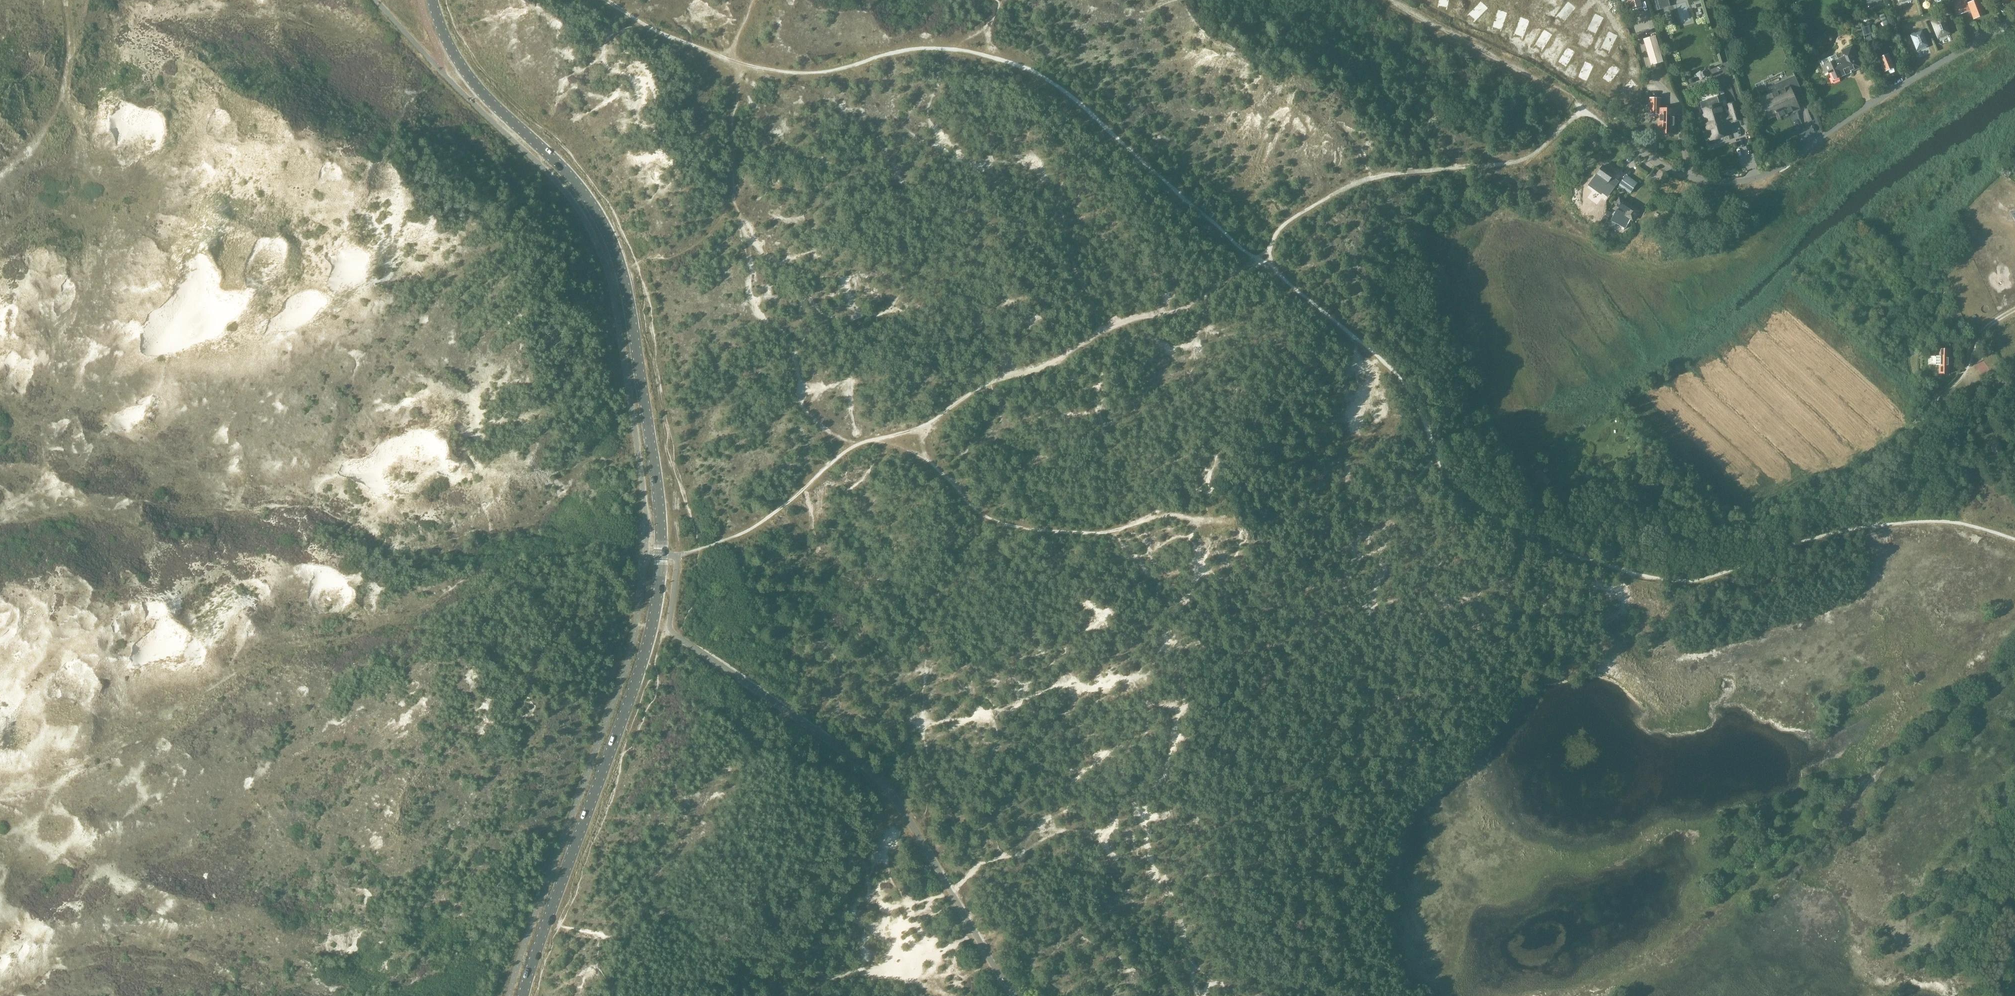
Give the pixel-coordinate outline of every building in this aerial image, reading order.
[(1439,6),(1448,8),(1450,0),(1440,0),(1439,6)] [(1484,0),(1471,13),(1478,20),(1491,7),(1484,0)] [(1559,10),(1566,17),(1578,3),(1574,0),(1567,0),(1559,10)] [(1630,12),(1641,8),(1638,0),(1627,0),(1630,12)] [(1654,11),(1659,9),(1656,0),(1651,0),(1654,11)] [(1970,11),(1973,19),(1985,14),(1980,0),(1977,0),(1968,3),(1967,0),(1949,0),(1955,16),(1970,11)] [(1500,7),(1494,24),(1504,28),(1509,10),(1500,7)] [(1598,7),(1590,23),(1599,28),(1607,12),(1598,7)] [(1523,15),(1517,32),(1526,35),(1533,19),(1523,15)] [(1943,17),(1930,22),(1937,39),(1950,34),(1943,17)] [(1871,34),(1869,25),(1864,27),(1863,25),(1861,26),(1864,36),(1871,34)] [(1545,26),(1535,42),(1543,47),(1553,32),(1545,26)] [(1606,28),(1599,44),(1607,49),(1615,33),(1606,28)] [(1922,30),(1910,35),(1916,51),(1928,47),(1922,30)] [(1643,39),(1650,65),(1663,61),(1656,36),(1643,39)] [(1865,38),(1866,43),(1872,57),(1877,55),(1870,36),(1865,38)] [(1875,48),(1878,56),(1877,56),(1878,58),(1879,58),(1884,71),(1895,67),(1885,43),(1875,48)] [(1566,44),(1557,59),(1566,64),(1575,49),(1566,44)] [(1823,60),(1819,62),(1825,75),(1829,73),(1833,83),(1840,80),(1838,77),(1851,72),(1861,67),(1852,45),(1841,50),(1844,56),(1837,59),(1835,54),(1823,60)] [(1584,59),(1576,75),(1585,79),(1593,63),(1584,59)] [(1611,62),(1603,78),(1612,82),(1620,66),(1611,62)] [(1794,111),(1794,110),(1791,104),(1803,98),(1793,76),(1768,87),(1770,93),(1760,98),(1768,115),(1776,112),(1777,114),(1779,118),(1794,111)] [(1626,77),(1621,94),(1631,97),(1636,80),(1626,77)] [(1658,134),(1674,134),(1675,109),(1660,109),(1660,98),(1650,98),(1649,114),(1658,114),(1658,134)] [(1701,109),(1701,110),(1703,117),(1709,140),(1729,135),(1725,122),(1731,121),(1731,122),(1741,119),(1736,103),(1727,106),(1723,107),(1722,103),(1719,104),(1701,109)] [(1594,178),(1588,186),(1600,195),(1601,194),(1607,197),(1618,182),(1612,178),(1614,174),(1603,166),(1594,178)] [(1625,175),(1616,188),(1621,192),(1623,189),(1630,193),(1637,183),(1625,175)] [(1625,214),(1623,213),(1622,215),(1630,220),(1633,222),(1640,209),(1636,207),(1636,206),(1632,203),(1631,205),(1619,197),(1614,205),(1626,212),(1625,214)] [(1622,215),(1623,213),(1616,209),(1610,221),(1625,229),(1630,220),(1622,215)] [(1949,374),(1950,349),(1950,344),(1940,344),(1939,374),(1949,374)] [(1532,475),(1536,479),(1532,483),(1537,489),(1541,485),(1543,487),(1550,480),(1540,468),(1532,475)] [(1558,482),(1548,489),(1552,495),(1564,486),(1560,481),(1559,481),(1558,482)]
